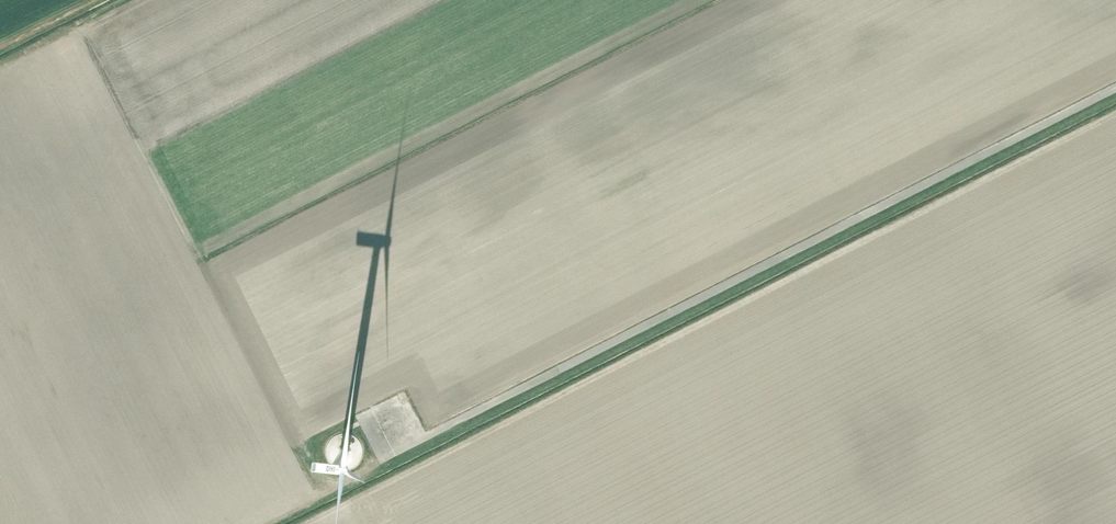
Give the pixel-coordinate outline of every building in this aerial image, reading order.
[(344,446),(343,446),(343,447),(342,447),(341,447),(341,448),(340,448),(340,449),(339,449),(339,450),(339,451),(339,452),(339,453),(339,454),(340,454),(340,455),(341,455),(341,456),(342,456),(343,456),(344,456),(345,456),(346,456),(347,455),(348,455),(348,454),(348,453),(349,453),(349,452),(349,451),(349,450),(348,450),(348,449),(348,448),(347,448),(347,447),(346,447),(345,447),(344,446)]
